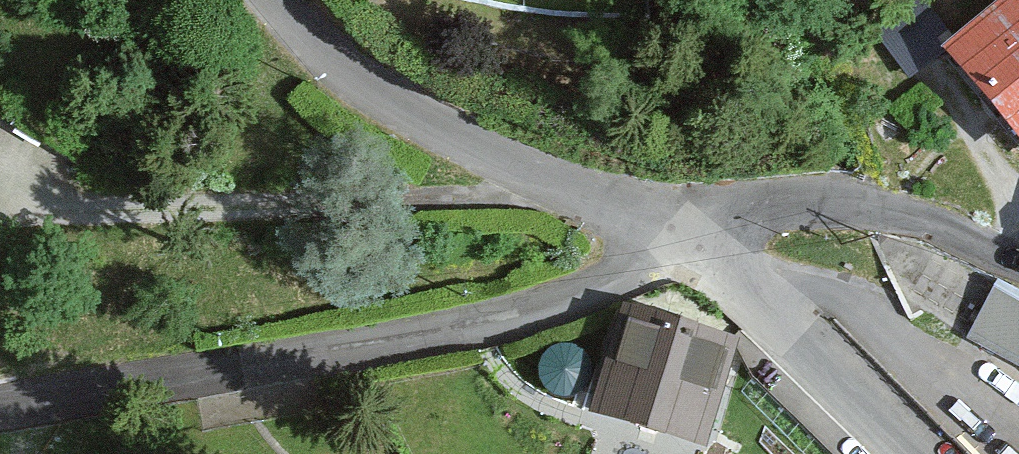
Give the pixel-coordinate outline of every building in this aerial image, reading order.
[(927,38),(1018,155),(1018,0),(975,0),(927,38)] [(996,282),(963,335),(1018,386),(1018,295),(996,282)] [(737,339),(624,308),(594,417),(707,448),(737,339)]
